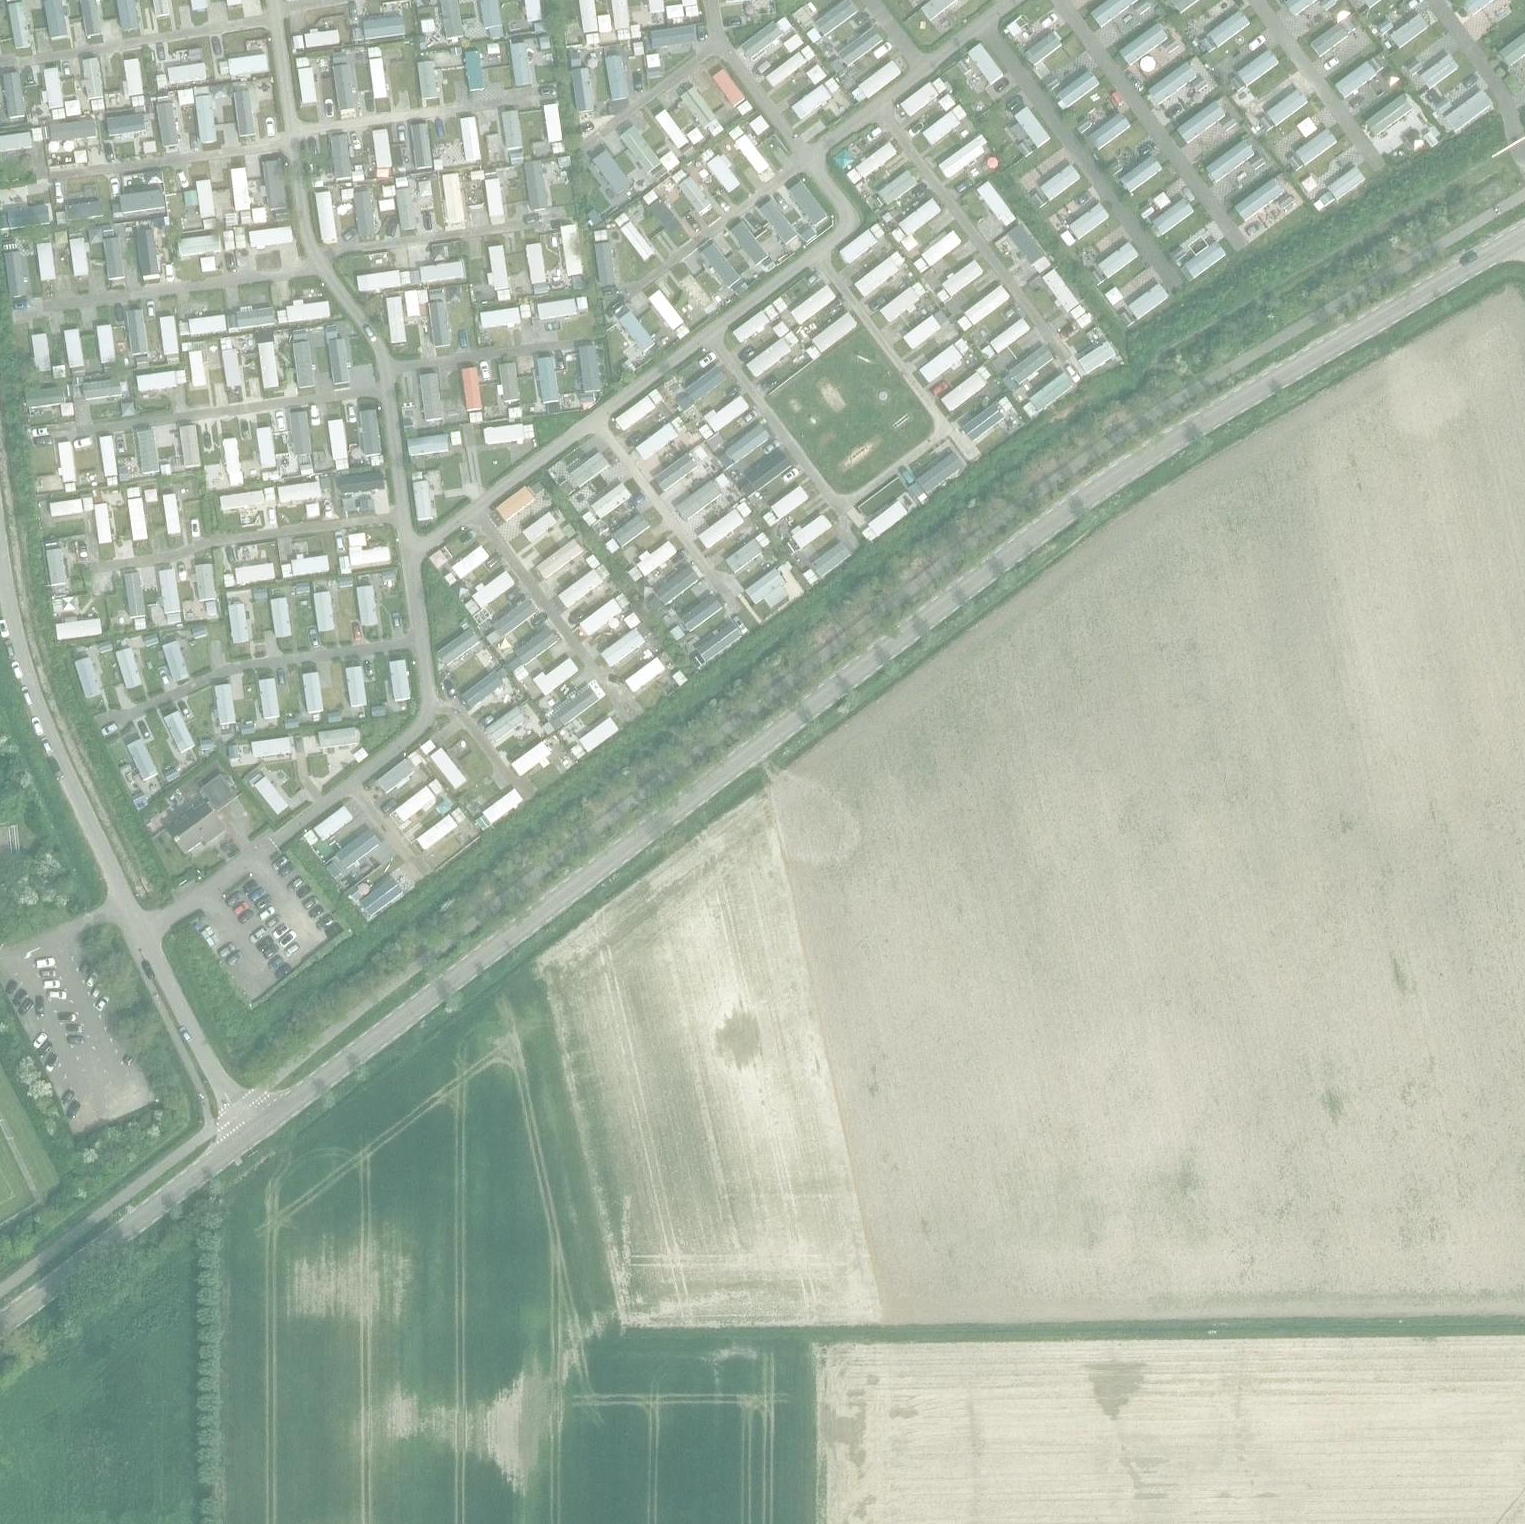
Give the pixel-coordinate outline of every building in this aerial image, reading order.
[(51,41),(65,39),(59,0),(52,0),(45,1),(51,41)] [(86,28),(100,26),(96,0),(81,0),(86,28)] [(121,24),(133,22),(130,0),(117,0),(121,24)] [(156,16),(169,14),(167,0),(154,0),(156,16)] [(193,12),(207,10),(205,0),(191,0),(193,12)] [(450,33),(462,31),(458,0),(446,0),(450,33)] [(486,30),(502,27),(498,0),(481,0),(486,30)] [(528,22),(542,20),(539,0),(525,0),(528,22)] [(584,34),(598,32),(594,0),(579,0),(584,34)] [(626,0),(611,0),(615,31),(629,29),(626,0)] [(663,0),(649,0),(651,13),(664,12),(663,0)] [(921,10),(930,21),(958,0),(933,0),(921,10)] [(1139,0),(1110,0),(1091,15),(1101,28),(1139,0)] [(1171,2),(1180,14),(1199,0),(1173,0),(1171,2)] [(1317,0),(1291,0),(1284,5),(1294,17),(1317,0)] [(1369,9),(1382,0),(1363,0),(1369,9)] [(1494,0),(1468,0),(1463,4),(1472,16),(1494,0)] [(8,6),(16,50),(31,48),(24,4),(8,6)] [(844,7),(816,28),(823,38),(851,17),(844,7)] [(1250,24),(1241,12),(1208,35),(1217,48),(1250,24)] [(1428,28),(1419,16),(1390,37),(1399,49),(1428,28)] [(750,56),(783,31),(774,21),(743,46),(750,56)] [(365,40),(397,36),(395,24),(364,27),(365,40)] [(1167,39),(1158,25),(1119,53),(1130,67),(1167,39)] [(1347,37),(1338,25),(1311,45),(1320,58),(1347,37)] [(658,47),(694,41),(692,28),(656,33),(658,47)] [(338,32),(305,36),(306,48),(339,43),(338,32)] [(1025,54),(1034,66),(1061,45),(1052,33),(1025,54)] [(878,44),(871,35),(837,59),(845,69),(878,44)] [(1499,54),(1509,68),(1524,56),(1524,35),(1499,54)] [(516,87),(532,85),(526,44),(511,46),(516,87)] [(967,55),(990,85),(1003,76),(980,45),(967,55)] [(1237,74),(1246,87),(1279,64),(1269,51),(1237,74)] [(470,91),(484,90),(480,52),(465,54),(470,91)] [(806,63),(799,54),(766,79),(773,88),(806,63)] [(266,56),(228,61),(230,75),(269,70),(266,56)] [(1420,77),(1429,90),(1458,68),(1448,56),(1420,77)] [(621,57),(606,60),(612,102),(627,99),(621,57)] [(88,100),(103,98),(98,60),(82,62),(88,100)] [(124,62),(129,96),(143,94),(138,60),(124,62)] [(370,61),(375,100),(387,98),(382,60),(370,61)] [(573,64),(579,109),(594,106),(588,62),(573,64)] [(901,74),(892,62),(859,87),(867,100),(901,74)] [(1335,86),(1344,99),(1376,76),(1367,62),(1335,86)] [(1158,105),(1197,77),(1186,63),(1148,92),(1158,105)] [(339,105),(353,103),(347,64),(333,66),(339,105)] [(425,92),(436,91),(434,65),(422,66),(425,92)] [(206,79),(204,67),(171,72),(173,84),(206,79)] [(44,71),(49,109),(64,108),(58,69),(44,71)] [(303,104),(317,102),(313,69),(298,71),(303,104)] [(745,99),(724,71),(713,79),(733,107),(745,99)] [(1067,109),(1099,84),(1090,72),(1057,95),(1067,109)] [(10,114),(24,112),(19,76),(4,78),(10,114)] [(900,106),(909,117),(938,96),(929,84),(900,106)] [(792,109),(800,120),(831,98),(822,86),(792,109)] [(704,129),(717,120),(694,88),(681,98),(704,129)] [(1275,127),(1308,103),(1299,90),(1266,114),(1275,127)] [(1445,119),(1455,132),(1492,106),(1482,92),(1445,119)] [(235,95),(241,137),(255,135),(249,94),(235,95)] [(195,98),(201,144),(217,142),(211,96),(195,98)] [(1411,110),(1402,97),(1365,124),(1375,137),(1411,110)] [(1187,144),(1225,116),(1215,102),(1177,131),(1187,144)] [(158,107),(164,148),(178,146),(179,146),(172,105),(158,107)] [(562,142),(557,106),(544,107),(549,143),(562,142)] [(1014,118),(1037,148),(1050,139),(1027,109),(1014,118)] [(688,142),(665,111),(655,119),(678,150),(688,142)] [(960,124),(951,113),(922,135),(931,146),(960,124)] [(1121,114),(1089,138),(1098,150),(1130,126),(1121,114)] [(139,118),(106,123),(108,137),(141,132),(139,118)] [(481,160),(475,119),(461,121),(466,162),(481,160)] [(523,151),(519,119),(506,121),(510,152),(523,151)] [(430,163),(426,127),(413,128),(418,164),(430,163)] [(661,164),(634,128),(621,138),(647,175),(661,164)] [(1328,130),(1295,154),(1304,166),(1337,142),(1328,130)] [(377,168),(392,167),(387,131),(373,132),(377,168)] [(0,138),(0,152),(32,148),(30,134),(0,138)] [(769,168),(745,136),(735,144),(759,175),(769,168)] [(947,179),(984,152),(975,141),(938,167),(947,179)] [(1244,141),(1206,169),(1216,183),(1254,155),(1244,141)] [(351,172),(347,142),(334,144),(338,173),(351,172)] [(863,179),(897,154),(889,144),(855,169),(863,179)] [(619,194),(630,185),(609,156),(598,164),(619,194)] [(729,194),(740,186),(719,156),(707,165),(729,194)] [(1162,169),(1153,157),(1120,181),(1130,193),(1162,169)] [(525,165),(532,212),(548,210),(542,162),(525,165)] [(1080,178),(1071,166),(1040,189),(1049,201),(1080,178)] [(1364,180),(1355,168),(1328,188),(1337,200),(1364,180)] [(273,209),(286,208),(282,174),(268,176),(273,209)] [(465,222),(459,175),(443,177),(449,224),(465,222)] [(250,212),(246,176),(232,178),(236,214),(250,212)] [(691,178),(679,187),(699,214),(711,205),(691,178)] [(499,180),(485,182),(490,218),(504,216),(499,180)] [(1273,180),(1234,208),(1245,222),(1283,194),(1273,180)] [(216,217),(210,181),(196,183),(201,219),(216,217)] [(899,183),(878,200),(886,209),(907,192),(899,183)] [(977,191),(998,220),(1010,212),(988,183),(977,191)] [(814,224),(826,215),(804,186),(792,195),(814,224)] [(411,190),(396,192),(402,231),(417,229),(411,190)] [(330,193),(315,195),(322,241),(337,239),(330,193)] [(368,193),(354,195),(360,235),(375,233),(368,193)] [(164,208),(162,194),(121,200),(123,214),(164,208)] [(1184,199),(1152,223),(1162,236),(1194,212),(1184,199)] [(682,228),(661,200),(650,208),(671,237),(682,228)] [(932,200),(898,226),(907,237),(941,211),(932,200)] [(104,216),(102,203),(66,207),(67,221),(104,216)] [(1078,240),(1109,218),(1100,205),(1068,228),(1078,240)] [(50,224),(48,210),(10,215),(12,229),(50,224)] [(779,211),(769,219),(787,244),(797,236),(779,211)] [(644,261),(655,253),(631,223),(620,230),(644,261)] [(1031,267),(1044,258),(1019,225),(1008,234),(1031,267)] [(582,275),(576,226),(561,228),(568,277),(582,275)] [(291,228),(249,234),(251,248),(293,243),(291,228)] [(736,239),(759,268),(770,259),(748,230),(736,239)] [(150,231),(136,232),(141,268),(155,266),(150,231)] [(877,242),(869,231),(839,253),(848,265),(877,242)] [(929,267),(961,243),(953,232),(921,256),(929,267)] [(118,235),(104,237),(109,273),(123,271),(118,235)] [(219,236),(178,241),(180,257),(221,252),(219,236)] [(84,239),(70,241),(75,277),(89,276),(84,239)] [(1216,243),(1184,266),(1193,279),(1226,255),(1216,243)] [(51,244),(37,246),(42,282),(56,280),(51,244)] [(1128,244),(1098,266),(1107,279),(1138,257),(1128,244)] [(541,245),(527,247),(532,285),(546,283),(541,245)] [(612,245),(600,246),(605,284),(617,283),(612,245)] [(509,289),(503,247),(489,249),(495,290),(509,289)] [(19,248),(5,250),(10,286),(24,284),(19,248)] [(740,280),(717,249),(706,258),(729,288),(740,280)] [(855,286),(863,298),(898,270),(889,259),(855,286)] [(951,297),(984,273),(975,261),(942,285),(951,297)] [(421,284),(463,278),(461,263),(419,269),(421,284)] [(1054,271),(1042,280),(1067,313),(1078,304),(1054,271)] [(399,272),(357,278),(359,293),(401,286),(399,272)] [(703,309),(712,301),(689,273),(680,281),(703,309)] [(1169,298),(1159,285),(1128,308),(1137,320),(1169,298)] [(836,299),(827,287),(790,314),(799,326),(836,299)] [(973,326),(1010,299),(1001,287),(965,314),(973,326)] [(919,300),(910,289),(880,312),(889,323),(919,300)] [(649,300),(674,332),(684,323),(659,292),(649,300)] [(391,344),(406,342),(401,299),(386,300),(391,344)] [(577,315),(575,300),(537,306),(540,320),(577,315)] [(443,302),(428,303),(434,343),(448,342),(443,302)] [(287,308),(289,323),(331,317),(329,303),(287,308)] [(481,315),(482,329),(520,323),(519,309),(481,315)] [(238,329),(276,324),(275,310),(237,315),(238,329)] [(769,322),(762,312),(733,334),(740,344),(769,322)] [(655,345),(631,313),(619,322),(643,354),(655,345)] [(812,342),(821,353),(857,326),(848,314),(812,342)] [(941,328),(932,316),(903,339),(912,351),(941,328)] [(189,321),(191,336),(227,331),(226,317),(189,321)] [(179,354),(174,318),(160,319),(164,355),(179,354)] [(1030,330),(1022,320),(990,344),(997,354),(1030,330)] [(129,324),(134,360),(149,358),(143,322),(129,324)] [(111,326),(97,328),(101,364),(116,362),(111,326)] [(84,366),(79,330),(64,332),(70,368),(84,366)] [(347,376),(342,334),(328,336),(334,378),(347,376)] [(37,373),(51,371),(46,335),(32,337),(37,373)] [(755,378),(791,351),(782,339),(746,367),(755,378)] [(299,388),(314,386),(308,341),(293,343),(299,388)] [(264,390),(279,388),(273,343),(259,345),(264,390)] [(1086,375),(1116,356),(1107,343),(1079,362),(1086,375)] [(962,358),(953,346),(919,372),(928,383),(962,358)] [(579,349),(584,393),(601,391),(595,347),(579,349)] [(1044,347),(1011,373),(1019,384),(1054,359),(1044,347)] [(242,386),(237,350),(222,352),(228,388),(242,386)] [(194,388),(206,386),(201,352),(189,354),(194,388)] [(537,360),(544,404),(559,402),(553,359),(537,360)] [(467,411),(482,409),(477,369),(462,371),(467,411)] [(693,405),(724,382),(716,372),(686,395),(693,405)] [(177,386),(175,373),(137,378),(139,392),(177,386)] [(941,401),(950,413),(986,386),(976,374),(941,401)] [(1039,413),(1074,387),(1065,374),(1030,401),(1039,413)] [(517,380),(505,382),(508,408),(520,407),(517,380)] [(107,403),(119,402),(117,382),(83,387),(85,401),(106,398),(107,403)] [(438,388),(426,389),(430,420),(442,419),(438,388)] [(31,408),(65,404),(63,390),(30,394),(31,408)] [(647,397),(615,421),(624,432),(655,408),(647,397)] [(715,433),(749,408),(741,397),(707,422),(715,433)] [(996,404),(967,426),(974,435),(1004,414),(996,404)] [(375,415),(361,417),(366,458),(380,456),(375,415)] [(312,462),(306,417),(292,419),(298,463),(312,462)] [(334,461),(348,459),(343,421),(329,423),(334,461)] [(644,461),(678,436),(670,424),(636,450),(644,461)] [(525,440),(523,426),(484,431),(486,445),(525,440)] [(262,469),(276,467),(271,429),(257,430),(262,469)] [(202,469),(196,430),(184,432),(190,471),(202,469)] [(409,456),(448,451),(446,435),(407,440),(409,456)] [(155,436),(143,438),(147,469),(159,467),(155,436)] [(117,476),(112,437),(100,439),(105,478),(117,476)] [(736,464),(759,447),(751,437),(728,454),(736,464)] [(224,441),(228,475),(240,473),(236,440),(224,441)] [(75,482),(71,443),(59,445),(63,483),(75,482)] [(697,463),(690,454),(662,475),(668,485),(697,463)] [(601,459),(572,481),(580,490),(608,469),(601,459)] [(758,491),(783,473),(775,463),(750,482),(758,491)] [(927,496),(957,474),(949,464),(920,487),(927,496)] [(376,489),(374,477),(336,482),(337,494),(376,489)] [(433,519),(428,482),(413,484),(418,521),(433,519)] [(711,482),(676,509),(685,522),(721,495),(711,482)] [(278,489),(280,503),(321,497),(319,483),(278,489)] [(591,507),(600,519),(631,497),(622,485),(591,507)] [(771,509),(779,520),(809,499),(800,487),(771,509)] [(535,500),(525,488),(497,510),(506,522),(535,500)] [(222,511),(264,504),(263,492),(220,498),(222,511)] [(168,535),(181,534),(175,495),(163,497),(168,535)] [(81,500),(50,505),(52,517),(83,513),(81,500)] [(142,500),(128,502),(134,542),(147,540),(142,500)] [(876,537),(908,514),(899,502),(868,526),(876,537)] [(107,505),(95,506),(99,545),(112,543),(107,505)] [(743,522),(735,510),(698,538),(707,549),(743,522)] [(549,513),(523,534),(530,543),(556,523),(549,513)] [(613,536),(621,548),(650,527),(641,515),(613,536)] [(830,528),(822,517),(792,538),(800,549),(830,528)] [(537,568),(545,580),(583,552),(574,540),(537,568)] [(762,553),(754,541),(726,562),(735,574),(762,553)] [(637,566),(645,577),(676,553),(669,543),(637,566)] [(453,569),(460,580),(489,558),(481,547),(453,569)] [(388,549),(350,554),(351,566),(390,561),(388,549)] [(62,550),(46,552),(51,587),(67,584),(62,550)] [(820,577),(844,560),(836,550),(813,568),(820,577)] [(330,571),(328,557),(292,562),(293,576),(330,571)] [(274,565),(235,570),(237,584),(275,579),(274,565)] [(196,568),(199,602),(215,600),(211,566),(196,568)] [(775,569),(745,592),(756,605),(785,583),(775,569)] [(181,612),(175,571),(159,573),(165,614),(181,612)] [(594,571),(558,597),(567,609),(602,582),(594,571)] [(506,573),(472,598),(481,609),(514,584),(506,573)] [(657,595),(665,606),(694,584),(685,573),(657,595)] [(140,574),(125,576),(130,619),(146,617),(140,574)] [(377,625),(372,587),(357,589),(362,627),(377,625)] [(314,595),(319,633),(335,631),(329,593),(314,595)] [(270,601),(276,639),(291,637),(286,599),(270,601)] [(588,636),(622,611),(614,600),(580,625),(588,636)] [(686,635),(716,613),(707,602),(678,623),(686,635)] [(234,645),(249,643),(244,605),(229,607),(234,645)] [(503,638),(530,618),(522,608),(495,628),(503,638)] [(100,620),(56,626),(58,641),(102,635),(100,620)] [(731,627),(698,651),(706,663),(739,638),(731,627)] [(644,643),(635,629),(601,655),(610,668),(644,643)] [(447,664),(479,641),(472,631),(439,655),(447,664)] [(515,655),(524,667),(555,644),(546,632),(515,655)] [(189,679),(177,642),(163,647),(174,684),(189,679)] [(127,690),(142,686),(131,649),(116,654),(127,690)] [(101,695),(90,659),(75,663),(86,700),(101,695)] [(578,671),(570,659),(536,685),(545,696),(578,671)] [(633,693),(665,669),(657,659),(625,682),(633,693)] [(390,664),(395,702),(411,700),(406,662),(390,664)] [(351,708),(367,705),(362,668),(346,670),(351,708)] [(318,674),(303,676),(308,713),(324,711),(318,674)] [(494,674),(460,699),(469,710),(503,686),(494,674)] [(259,682),(264,719),(280,718),(275,680),(259,682)] [(236,723),(231,686),(215,688),(220,725),(236,723)] [(599,701),(590,690),(559,714),(567,724),(599,701)] [(526,720),(517,708),(485,731),(494,743),(526,720)] [(196,746),(179,712),(164,719),(181,754),(196,746)] [(588,753),(619,730),(610,719),(579,741),(588,753)] [(320,749),(357,745),(355,729),(318,734),(320,749)] [(254,758),(291,753),(289,739),(252,744),(254,758)] [(127,747),(144,781),(158,774),(142,740),(127,747)] [(512,766),(520,777),(551,754),(542,743),(512,766)] [(456,791),(467,782),(441,749),(430,758),(456,791)] [(414,773),(405,761),(377,782),(386,794),(414,773)] [(217,812),(238,797),(221,775),(201,790),(217,812)] [(254,787),(277,816),(289,808),(266,778),(254,787)] [(427,788),(395,812),(404,823),(435,798),(427,788)] [(523,801),(515,790),(483,813),(491,824),(523,801)] [(207,844),(225,831),(206,805),(194,813),(192,809),(166,828),(185,855),(204,841),(207,844)] [(322,842),(352,819),(345,808),(314,830),(322,842)] [(417,841),(425,851),(457,826),(449,816),(417,841)] [(344,868),(373,846),(365,835),(336,857),(344,868)] [(397,879),(362,906),(371,917),(406,891),(397,879)]
